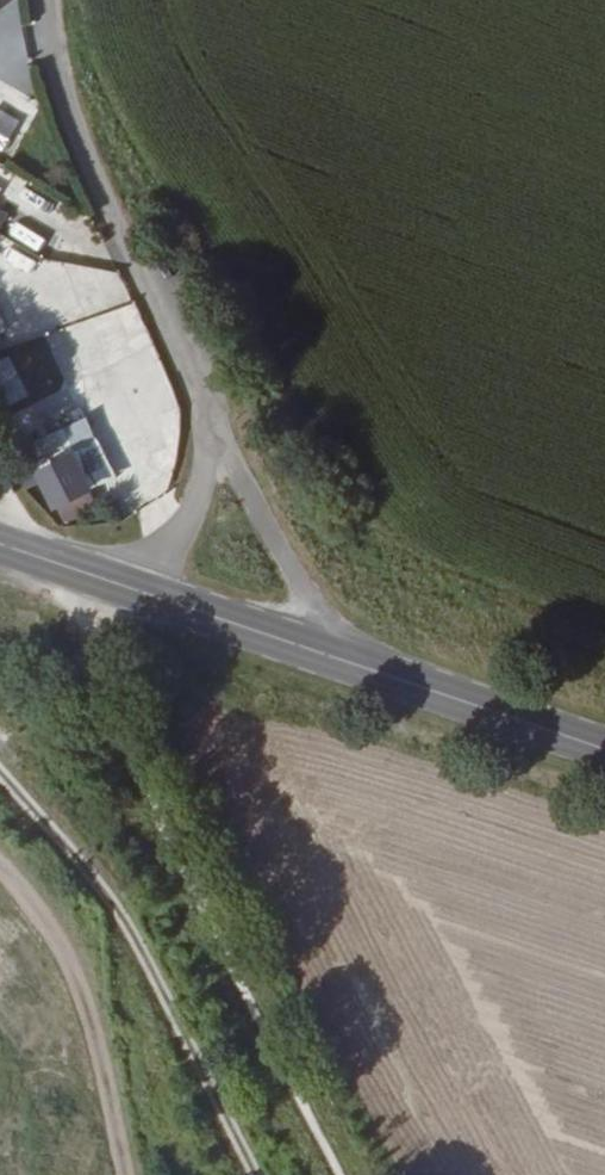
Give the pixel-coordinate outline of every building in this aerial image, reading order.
[(14,116),(0,108),(0,141),(14,116)] [(37,254),(46,241),(17,221),(8,234),(37,254)] [(66,323),(82,370),(147,347),(117,261),(69,278),(79,306),(16,328),(20,339),(66,323)] [(12,340),(0,316),(0,347),(12,340)] [(94,487),(89,479),(99,474),(83,445),(40,466),(57,503),(94,487)]
